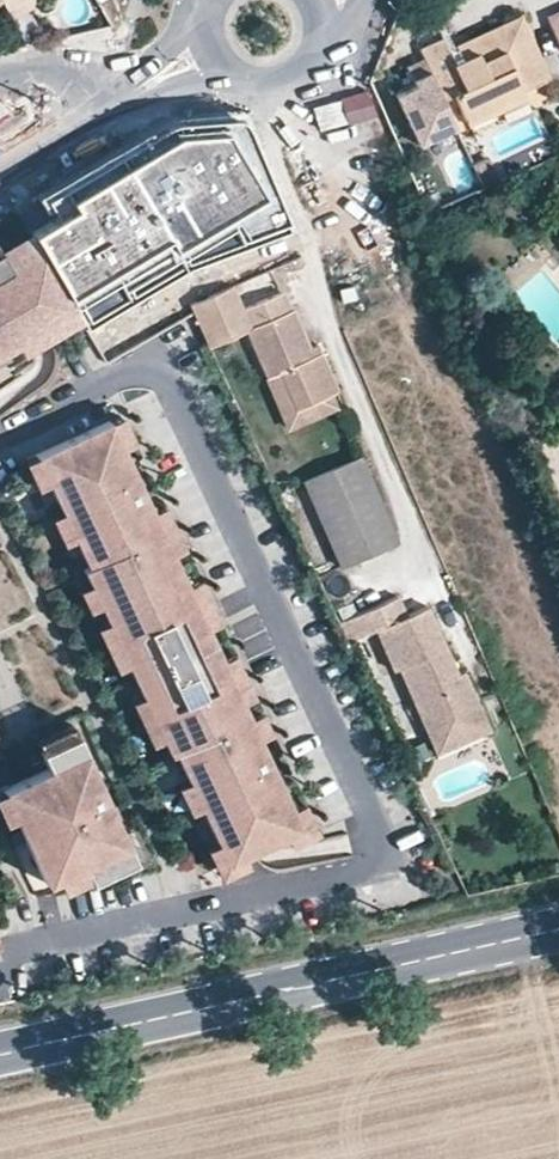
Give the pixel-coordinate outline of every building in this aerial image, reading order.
[(5,3),(12,16),(26,9),(30,7),(26,0),(3,0),(5,3)] [(42,38),(26,9),(12,16),(28,45),(42,38)] [(521,14),(447,47),(453,61),(515,34),(537,82),(551,76),(521,14)] [(549,22),(558,44),(558,18),(549,22)] [(453,61),(447,47),(444,38),(421,49),(443,97),(455,92),(468,119),(524,93),(523,89),(537,82),(515,34),(453,61)] [(443,97),(426,59),(408,67),(417,86),(397,95),(421,145),(458,128),(443,97)] [(319,127),(375,108),(366,83),(310,101),(319,127)] [(182,146),(34,238),(74,307),(110,367),(196,316),(185,294),(232,278),(296,248),(252,129),(236,129),(237,140),(182,146)] [(74,307),(34,238),(5,256),(1,249),(0,250),(0,351),(74,307)] [(185,294),(196,316),(208,309),(220,334),(246,322),(268,369),(282,362),(300,401),(334,386),(342,384),(326,345),(319,348),(314,337),(297,298),(284,282),(242,300),(232,278),(185,294)] [(207,339),(220,334),(208,309),(196,316),(207,339)] [(322,334),(314,337),(319,348),(326,345),(322,334)] [(339,402),(334,386),(300,401),(282,362),(268,369),(292,422),(339,402)] [(533,414),(524,396),(513,401),(521,419),(533,414)] [(113,423),(38,458),(90,569),(85,571),(172,757),(177,754),(229,866),(303,832),(285,794),(277,775),(260,783),(252,765),(268,758),(147,497),(131,505),(122,487),(139,479),(130,461),(113,423)] [(398,542),(361,456),(302,481),(340,568),(398,542)] [(135,458),(130,461),(139,479),(144,477),(135,458)] [(147,497),(139,479),(122,487),(131,505),(147,497)] [(406,614),(397,596),(337,619),(349,643),(377,629),(395,670),(401,667),(435,740),(465,726),(457,709),(479,698),(465,668),(459,671),(450,675),(444,661),(452,657),(427,604),(406,614)] [(459,671),(452,657),(444,661),(450,675),(459,671)] [(493,726),(479,698),(457,709),(465,726),(435,740),(440,751),(493,726)] [(49,769),(4,790),(47,884),(85,867),(92,882),(136,862),(120,827),(112,809),(96,816),(87,798),(103,791),(78,736),(42,753),(49,769)] [(277,775),(268,758),(252,765),(260,783),(277,775)] [(283,773),(277,775),(285,794),(291,791),(283,773)] [(112,809),(103,791),(87,798),(96,816),(112,809)] [(117,806),(112,809),(120,827),(125,824),(117,806)]
